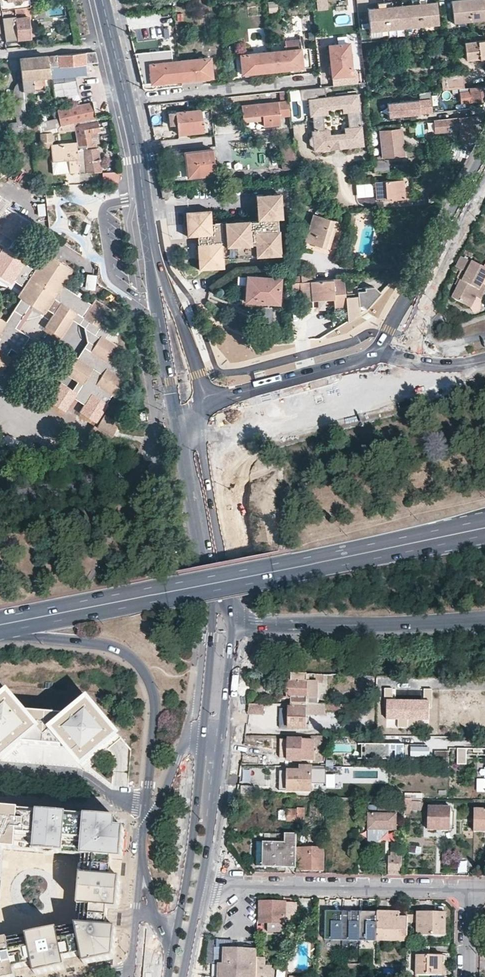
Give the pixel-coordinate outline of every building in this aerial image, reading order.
[(13,9),(27,7),(29,7),(29,3),(26,0),(0,0),(0,10),(13,9)] [(368,9),(370,31),(438,24),(436,3),(426,3),(426,0),(414,0),(411,0),(411,5),(392,7),(392,2),(378,3),(378,8),(368,9)] [(450,1),(453,22),(484,19),(484,0),(460,0),(450,1)] [(278,2),(269,2),(270,13),(278,12),(278,2)] [(27,7),(13,9),(15,20),(17,39),(31,37),(27,7)] [(13,9),(0,10),(0,11),(1,22),(15,20),(13,9)] [(362,32),(363,42),(373,41),(372,32),(362,32)] [(301,49),(300,39),(284,41),(285,50),(270,52),(272,71),(311,67),(309,48),(301,49)] [(463,42),(464,58),(484,57),(484,40),(463,42)] [(353,84),(353,75),(350,44),(329,46),(332,77),(333,86),(353,84)] [(69,54),(48,56),(51,73),(60,72),(61,78),(86,75),(85,64),(98,63),(95,51),(69,54)] [(242,74),(272,71),(270,52),(240,55),(242,74)] [(158,63),(157,53),(149,54),(150,64),(158,63)] [(19,59),(22,85),(23,91),(34,91),(33,77),(44,76),(44,75),(51,75),(51,73),(48,56),(33,58),(19,59)] [(202,78),(211,77),(210,58),(179,61),(181,80),(202,78)] [(161,82),(181,80),(179,61),(158,63),(150,64),(151,83),(161,82)] [(440,76),(442,91),(464,88),(463,74),(440,76)] [(33,77),(34,91),(46,90),(44,76),(33,77)] [(470,88),(470,92),(460,93),(461,103),(484,101),(484,86),(470,88)] [(328,109),(326,97),(325,87),(320,87),(300,89),(301,100),(309,99),(311,116),(313,116),(315,130),(312,131),(313,135),(310,139),(310,145),(314,148),(315,153),(332,151),(332,148),(347,147),(347,149),(364,147),(362,125),(350,127),(345,127),(345,132),(330,134),(330,129),(325,129),(323,114),(328,114),(328,109)] [(23,91),(14,92),(16,112),(24,111),(23,91)] [(360,107),(359,93),(346,94),(347,108),(360,107)] [(444,93),(434,94),(434,104),(445,103),(444,93)] [(347,108),(346,94),(326,97),(328,109),(343,107),(343,112),(348,112),(350,127),(362,125),(360,107),(347,108)] [(281,114),(290,113),(288,99),(243,103),(244,115),(264,114),(264,118),(265,123),(281,121),(281,114)] [(431,101),(388,105),(390,120),(432,117),(431,101)] [(58,117),(60,125),(73,123),(96,118),(92,102),(57,110),(58,117)] [(201,109),(178,112),(178,123),(180,134),(203,132),(201,109)] [(178,112),(168,113),(169,124),(178,123),(178,112)] [(27,135),(31,134),(39,132),(51,130),(57,129),(60,125),(58,117),(26,125),(27,135)] [(471,125),(470,118),(432,122),(432,123),(434,123),(435,132),(461,130),(461,139),(472,138),(471,125)] [(75,134),(77,141),(77,142),(78,145),(78,147),(82,146),(82,147),(91,146),(90,132),(99,130),(98,122),(79,126),(80,132),(75,134)] [(60,125),(57,129),(57,132),(74,130),(73,123),(60,125)] [(478,137),(484,126),(481,124),(471,125),(472,138),(461,139),(459,139),(454,149),(464,151),(470,152),(478,137)] [(402,129),(381,131),(384,155),(405,153),(402,129)] [(53,145),(51,130),(39,132),(39,134),(40,149),(51,148),(52,161),(59,161),(58,144),(53,145)] [(59,161),(68,160),(69,172),(77,172),(78,172),(77,150),(76,146),(78,145),(77,142),(58,144),(59,161)] [(297,169),(294,144),(281,146),(284,171),(297,169)] [(100,171),(97,149),(77,150),(78,172),(87,171),(87,172),(100,171)] [(212,150),(175,154),(177,178),(214,174),(212,150)] [(373,159),(374,171),(376,171),(389,171),(388,158),(373,159)] [(69,172),(68,160),(59,161),(60,172),(69,172)] [(60,172),(59,161),(52,161),(52,172),(60,172)] [(117,183),(120,171),(101,173),(102,180),(102,183),(117,183)] [(68,175),(68,182),(80,182),(79,174),(68,175)] [(403,179),(375,181),(377,200),(392,199),(392,201),(405,200),(403,179)] [(357,185),(358,199),(374,198),(373,184),(357,185)] [(255,192),(256,217),(276,215),(281,215),(279,190),(255,192)] [(39,193),(31,194),(32,201),(40,200),(39,193)] [(22,290),(33,272),(24,265),(24,263),(7,252),(12,243),(14,244),(26,226),(10,215),(6,221),(0,216),(7,207),(0,202),(0,280),(10,286),(12,284),(22,290)] [(210,265),(223,265),(222,256),(233,255),(233,247),(233,229),(211,231),(210,219),(209,207),(184,209),(185,224),(186,234),(194,233),(194,242),(196,241),(198,266),(210,265)] [(337,220),(314,213),(306,241),(329,248),(337,220)] [(257,227),(233,229),(233,247),(233,255),(279,251),(278,226),(277,226),(276,215),(256,217),(257,227)] [(233,218),(233,229),(257,227),(256,217),(233,218)] [(210,219),(211,231),(233,229),(233,218),(210,219)] [(33,272),(22,290),(16,299),(20,302),(29,308),(43,317),(46,313),(62,287),(72,272),(45,254),(33,272)] [(484,265),(473,260),(464,279),(462,278),(453,296),(471,306),(476,295),(483,282),(484,283),(484,266),(484,265)] [(87,291),(98,291),(98,275),(88,275),(87,291)] [(278,279),(246,275),(243,299),(253,300),(254,298),(276,300),(278,279)] [(342,276),(298,281),(289,282),(288,288),(288,289),(299,288),(300,299),(326,297),(332,296),(333,302),(333,306),(344,305),(342,276)] [(481,298),(484,289),(484,283),(483,282),(476,295),(481,298)] [(364,309),(378,292),(372,286),(355,287),(356,293),(343,293),(345,305),(346,321),(358,314),(358,305),(360,305),(364,309)] [(62,287),(46,313),(53,318),(44,331),(60,342),(72,324),(76,317),(106,337),(111,340),(116,332),(103,324),(110,312),(94,302),(91,306),(62,287)] [(480,309),(481,298),(476,295),(471,306),(473,311),(480,309)] [(20,302),(6,325),(15,331),(27,310),(29,308),(20,302)] [(18,333),(31,313),(27,310),(15,331),(18,333)] [(76,317),(72,324),(83,331),(86,345),(76,361),(92,371),(82,387),(76,395),(73,401),(84,407),(91,396),(92,396),(97,388),(95,386),(108,366),(90,354),(100,338),(104,341),(106,337),(76,317)] [(0,375),(10,361),(6,358),(10,352),(17,356),(28,339),(18,333),(15,331),(6,325),(0,321),(0,375)] [(118,350),(104,341),(100,338),(90,354),(108,366),(111,362),(118,350)] [(63,375),(82,387),(92,371),(76,361),(74,359),(63,375)] [(111,362),(108,366),(95,386),(97,388),(92,396),(91,396),(84,407),(79,414),(96,425),(108,406),(106,405),(112,398),(114,399),(125,383),(119,379),(124,371),(111,362)] [(306,383),(285,389),(286,393),(307,387),(306,383)] [(64,414),(73,401),(76,395),(61,385),(49,404),(64,414)] [(311,410),(331,404),(329,399),(310,405),(311,410)] [(113,434),(121,423),(110,415),(102,427),(113,434)] [(104,434),(94,428),(89,435),(99,442),(104,434)] [(286,674),(272,674),(272,682),(280,682),(285,682),(286,674)] [(323,675),(315,675),(291,674),(291,682),(285,682),(280,682),(280,699),(290,699),(290,704),(307,704),(317,704),(318,684),(323,684),(323,675)] [(392,688),(385,688),(384,699),(386,699),(386,719),(429,719),(429,708),(432,708),(432,688),(423,688),(423,699),(392,699),(392,688)] [(0,701),(0,755),(3,758),(22,742),(67,746),(82,765),(117,736),(88,701),(69,717),(24,713),(8,694),(0,701)] [(264,703),(249,703),(248,713),(264,713),(264,703)] [(307,704),(290,704),(290,708),(289,708),(288,728),(306,728),(307,711),(307,704)] [(313,740),(289,740),(289,761),(312,762),(312,760),(315,761),(315,751),(313,751),(313,740)] [(361,744),(361,759),(423,760),(423,758),(424,748),(424,745),(361,744)] [(448,751),(434,751),(434,767),(448,767),(448,751)] [(336,758),(326,759),(326,766),(336,767),(336,758)] [(326,766),(301,766),(300,771),(280,770),(280,791),(312,791),(312,787),(315,787),(315,784),(312,784),(312,776),(321,777),(321,774),(327,774),(327,771),(342,771),(342,767),(336,767),(326,766)] [(420,801),(411,801),(410,810),(420,810),(420,801)] [(369,805),(369,814),(397,814),(397,806),(369,805)] [(86,815),(86,820),(67,818),(68,814),(37,811),(37,816),(18,814),(19,810),(0,808),(0,848),(83,856),(82,865),(78,916),(77,925),(0,941),(0,976),(17,976),(15,968),(34,964),(35,974),(53,971),(66,968),(64,958),(83,954),(85,964),(100,961),(104,961),(114,958),(117,930),(108,929),(108,918),(109,909),(118,910),(120,880),(110,879),(111,868),(112,858),(122,859),(124,829),(114,828),(116,818),(86,815)] [(451,809),(428,808),(427,831),(450,831),(451,809)] [(295,810),(286,809),(286,820),(295,821),(295,810)] [(474,809),(474,828),(484,828),(484,809),(474,809)] [(397,814),(369,814),(368,839),(385,839),(385,830),(397,830),(397,814)] [(296,832),(284,832),(284,843),(257,842),(257,865),(295,867),(296,832)] [(323,846),(297,845),(297,860),(301,860),(301,868),(323,869),(323,846)] [(397,852),(388,852),(388,874),(394,874),(401,874),(402,856),(397,856),(397,852)] [(292,901),(260,901),(260,926),(282,926),(282,920),(292,920),(292,917),(292,903),(292,901)] [(334,910),(324,910),(324,939),(341,939),(341,913),(334,913),(334,910)] [(351,910),(342,910),(341,913),(341,939),(358,939),(359,913),(351,913),(351,910)] [(368,910),(359,910),(359,913),(358,939),(376,939),(376,914),(368,913),(368,910)] [(406,911),(376,910),(376,914),(376,939),(406,939),(406,920),(406,912),(406,911)] [(416,912),(406,912),(406,920),(416,920),(416,932),(444,932),(444,910),(416,910),(416,912)] [(256,948),(241,948),(221,948),(220,963),(216,963),(216,969),(215,976),(255,976),(256,956),(256,948)] [(443,954),(415,953),(415,973),(440,974),(440,962),(443,962),(443,954)] [(256,956),(255,976),(275,976),(275,973),(272,972),(272,964),(265,964),(265,956),(256,956)]
